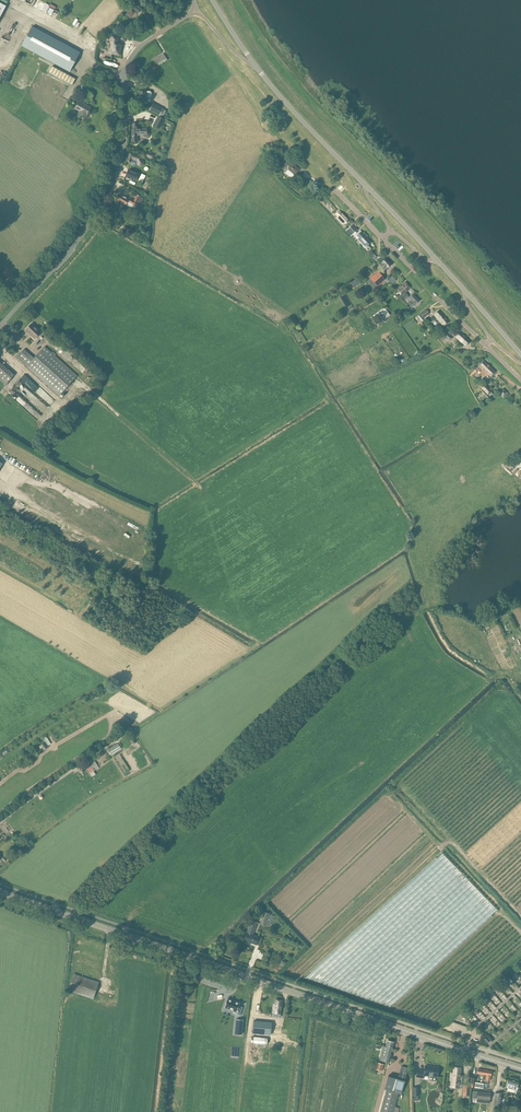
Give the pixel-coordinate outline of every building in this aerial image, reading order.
[(132,9),(126,15),(129,19),(136,12),(132,9)] [(80,53),(32,26),(21,45),(27,49),(26,52),(30,54),(32,51),(69,72),(80,53)] [(113,54),(119,55),(119,51),(121,51),(122,45),(117,44),(119,37),(112,36),(111,43),(112,43),(110,53),(113,54)] [(167,60),(163,54),(155,59),(159,65),(167,60)] [(49,72),(73,85),(76,79),(52,67),(49,72)] [(146,91),(139,92),(139,102),(144,102),(144,104),(147,104),(147,98),(150,98),(151,97),(151,93),(150,91),(146,91)] [(82,113),(81,115),(86,118),(91,108),(79,101),(74,109),(82,113)] [(149,111),(159,116),(163,118),(167,112),(166,112),(166,111),(163,109),(153,104),(149,111)] [(158,116),(153,126),(160,130),(165,120),(158,116)] [(132,124),(132,129),(132,138),(133,138),(133,142),(138,142),(138,136),(144,136),(144,137),(145,137),(148,137),(149,136),(149,133),(148,132),(147,132),(147,128),(138,128),(138,124),(132,124)] [(131,162),(132,160),(132,161),(136,162),(136,164),(137,165),(139,166),(140,167),(141,167),(142,166),(143,165),(144,164),(144,162),(143,160),(143,159),(142,159),(142,158),(129,153),(127,161),(131,162)] [(281,168),(286,172),(292,177),(299,169),(288,160),(281,168)] [(127,174),(135,177),(134,180),(140,183),(142,179),(139,178),(138,177),(139,175),(129,171),(127,174)] [(124,205),(125,204),(135,210),(137,205),(140,206),(144,199),(138,195),(135,201),(128,197),(127,199),(121,195),(118,201),(124,205)] [(339,211),(336,214),(338,217),(337,218),(343,226),(345,224),(346,224),(349,221),(341,212),(341,213),(339,211)] [(371,243),(369,241),(360,231),(356,234),(355,232),(357,230),(352,225),(348,229),(346,227),(344,229),(346,231),(348,229),(362,244),(364,242),(367,246),(371,243)] [(379,265),(378,266),(377,267),(377,269),(378,270),(378,272),(371,278),(368,281),(374,289),(385,279),(380,273),(383,270),(384,271),(391,265),(386,259),(379,265)] [(358,279),(351,283),(354,288),(361,283),(358,279)] [(400,287),(397,289),(402,295),(403,294),(404,294),(410,288),(406,283),(401,288),(400,287)] [(412,308),(415,305),(420,300),(414,294),(409,298),(411,300),(408,303),(412,308)] [(385,307),(373,316),(379,324),(390,315),(385,307)] [(420,314),(423,318),(429,314),(426,310),(420,314)] [(439,310),(435,314),(434,315),(435,316),(438,320),(440,323),(441,323),(444,326),(449,321),(439,310)] [(25,330),(35,339),(41,332),(32,324),(25,330)] [(452,329),(445,335),(444,334),(439,338),(442,342),(446,338),(450,341),(452,338),(450,336),(455,331),(452,329)] [(466,346),(467,345),(470,341),(460,332),(456,337),(466,346)] [(24,349),(21,352),(17,357),(59,396),(77,376),(45,347),(34,358),(24,349)] [(484,361),(480,365),(476,369),(485,377),(487,374),(491,377),(495,372),(484,361)] [(5,385),(14,375),(0,363),(0,380),(5,385)] [(21,378),(49,406),(55,401),(39,384),(38,385),(26,373),(21,378)] [(485,384),(481,388),(488,395),(491,392),(485,384)] [(508,393),(503,388),(499,393),(503,398),(508,393)] [(128,612),(121,607),(118,611),(126,616),(128,612)] [(46,747),(52,745),(49,739),(43,741),(46,747)] [(118,743),(108,749),(112,755),(122,749),(118,743)] [(95,761),(86,767),(90,773),(99,768),(95,761)] [(265,910),(264,912),(261,922),(267,924),(270,925),(274,916),(269,915),(270,912),(265,910)] [(246,933),(245,936),(243,941),(248,943),(248,942),(256,945),(259,937),(253,935),(257,922),(251,920),(247,933),(246,933)] [(74,974),(72,979),(68,991),(93,999),(99,982),(74,974)] [(227,999),(224,1008),(225,1008),(225,1007),(237,1011),(236,1014),(240,1016),(243,1007),(239,1006),(240,1003),(239,1003),(228,999),(227,999)] [(273,1005),(272,1015),(280,1016),(282,1000),(276,1000),(275,1005),(273,1005)] [(236,1020),(235,1034),(242,1034),(243,1020),(236,1019),(236,1020)] [(254,1021),(252,1033),(270,1035),(270,1036),(269,1036),(268,1041),(270,1042),(284,1043),(285,1039),(285,1034),(271,1032),(272,1023),(254,1021)] [(383,1046),(381,1051),(379,1060),(389,1063),(395,1043),(387,1041),(386,1047),(383,1046)] [(381,1111),(398,1111),(399,1108),(395,1107),(399,1093),(401,1094),(405,1081),(408,1068),(401,1066),(398,1077),(388,1075),(385,1090),(386,1090),(381,1111)] [(416,1075),(416,1077),(423,1078),(423,1076),(423,1074),(430,1075),(430,1077),(429,1081),(432,1081),(435,1082),(436,1076),(437,1077),(438,1073),(439,1068),(425,1066),(424,1071),(417,1070),(416,1075)] [(448,1086),(461,1088),(461,1086),(463,1086),(462,1098),(463,1098),(468,1099),(470,1086),(464,1085),(461,1085),(462,1076),(460,1076),(461,1068),(454,1067),(453,1073),(450,1072),(448,1086)] [(483,1075),(482,1079),(490,1081),(491,1076),(492,1071),(478,1069),(477,1074),(483,1075)] [(515,1086),(517,1087),(519,1082),(508,1079),(506,1087),(508,1088),(507,1091),(513,1093),(514,1089),(515,1086)] [(473,1091),(472,1097),(472,1098),(476,1099),(476,1097),(477,1097),(477,1102),(489,1103),(490,1093),(473,1091)] [(502,1094),(495,1093),(494,1105),(504,1105),(505,1100),(501,1099),(502,1094)]
